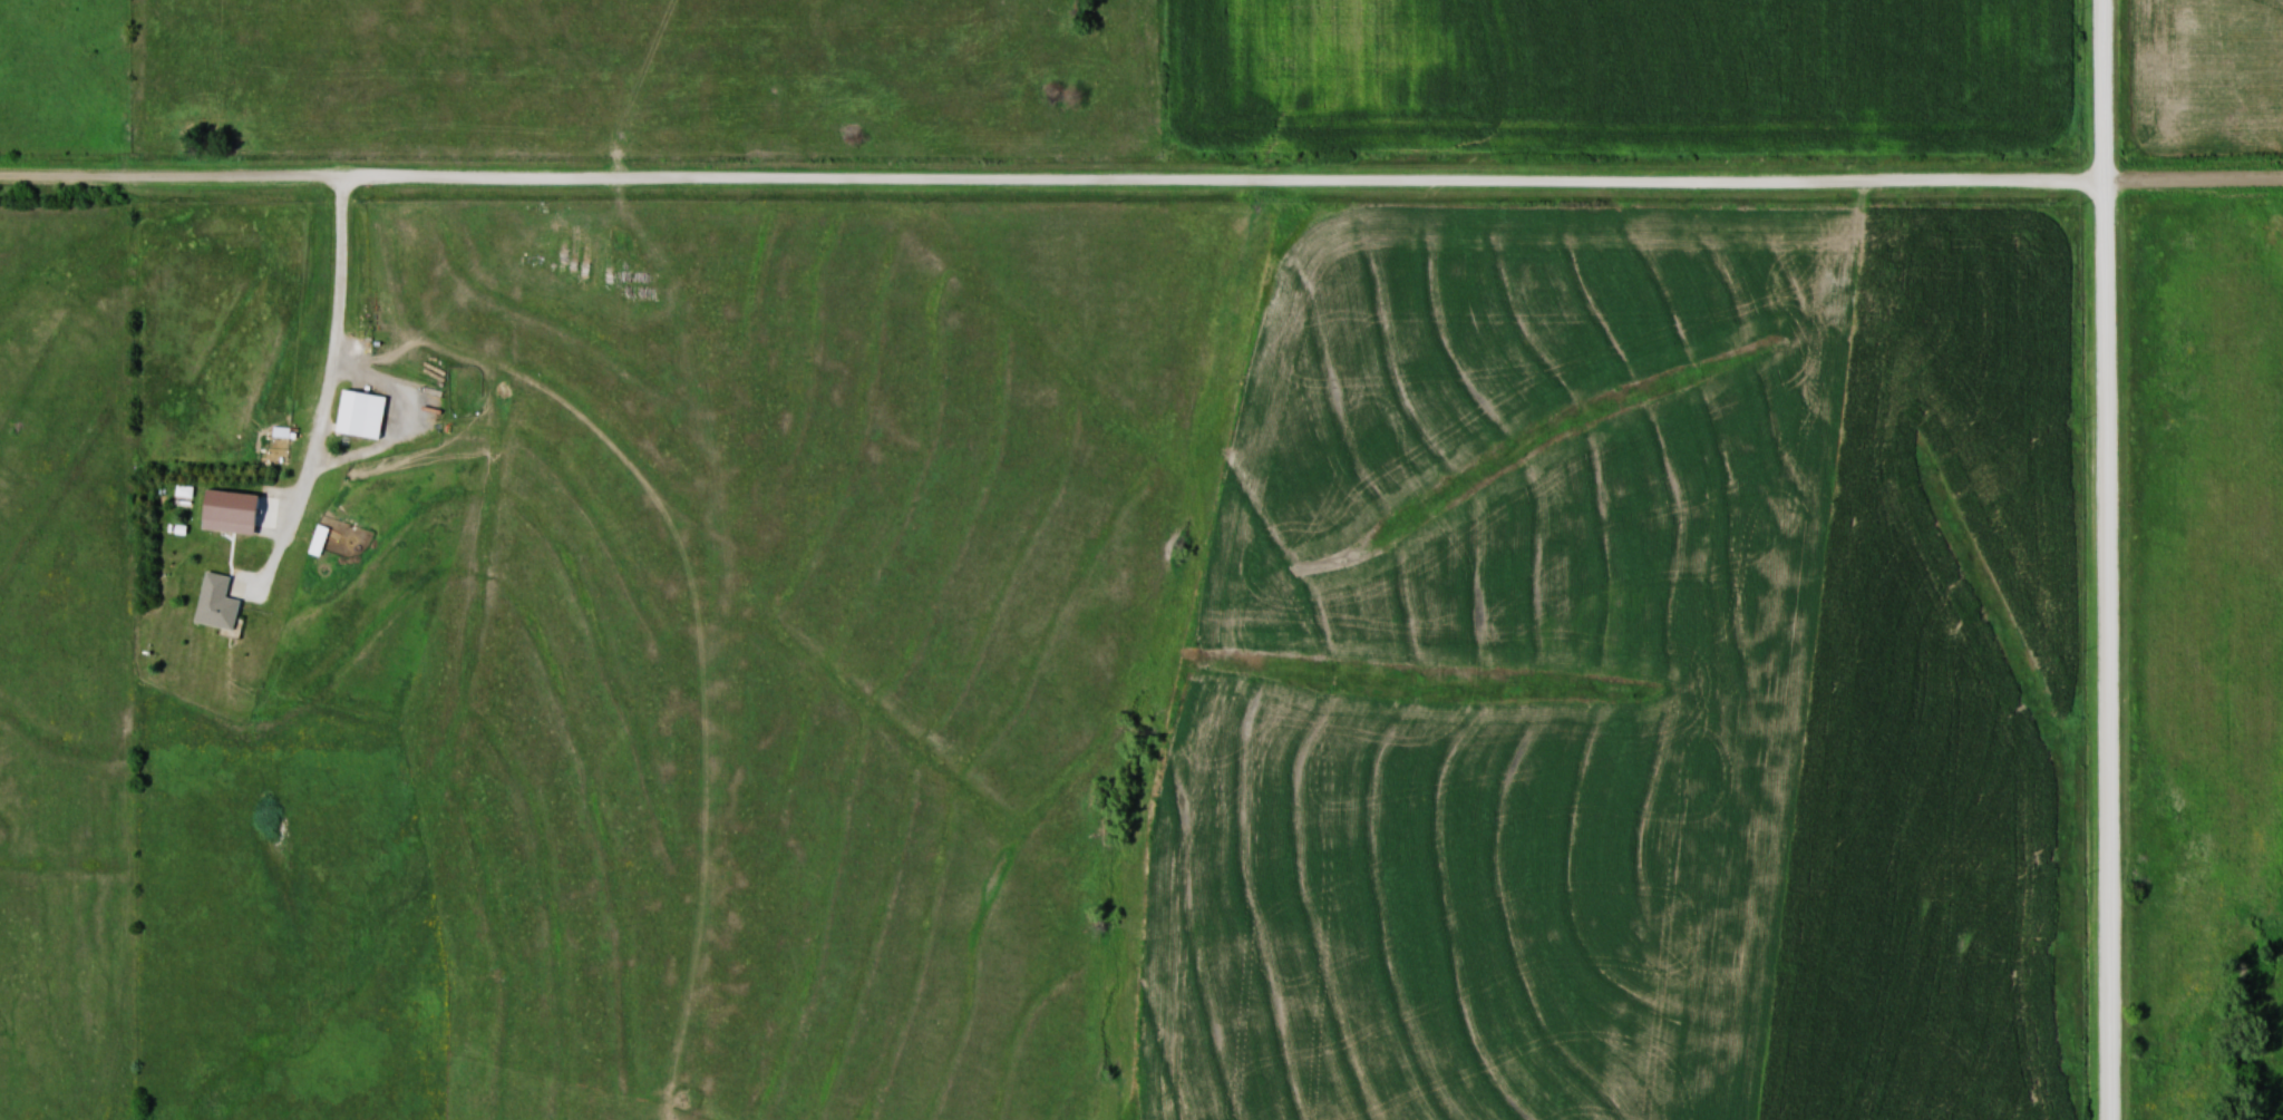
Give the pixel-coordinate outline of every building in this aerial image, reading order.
[(366,437),(373,393),(345,389),(338,432),(366,437)] [(242,599),(227,596),(231,575),(207,570),(197,621),(236,629),(242,599)]
